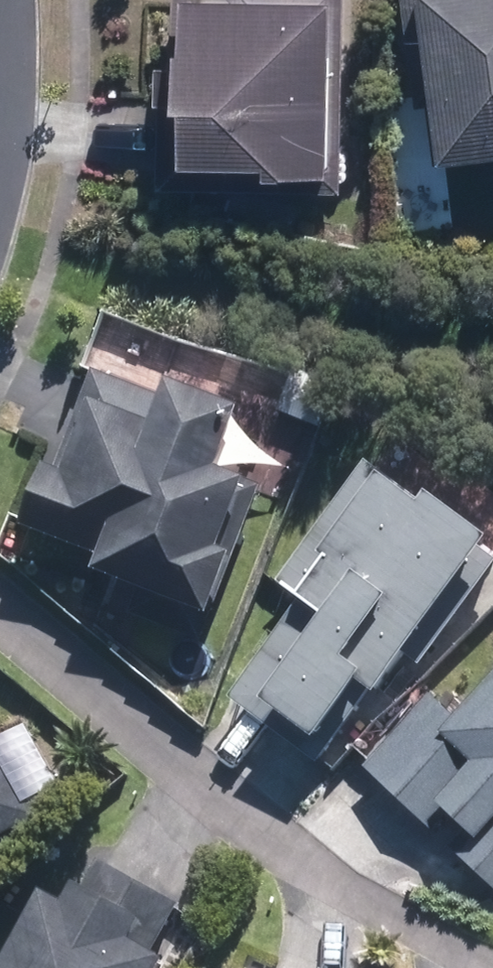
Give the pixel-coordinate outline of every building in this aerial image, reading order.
[(347,0),(193,0),(183,138),(282,145),(281,162),(335,166),(347,0)] [(411,27),(432,26),(444,158),(492,153),(492,0),(409,0),(411,27)] [(345,379),(300,364),(282,420),(327,435),(345,379)] [(38,461),(18,515),(116,552),(109,573),(217,613),(266,480),(230,467),(253,405),(182,379),(177,394),(97,365),(59,468),(38,461)] [(376,456),(290,577),(312,592),(237,697),(271,722),(288,698),(332,729),(369,677),(386,689),(415,649),(434,662),(492,578),(492,523),(443,487),(434,500),(376,456)] [(369,759),(492,883),(492,697),(470,720),(439,689),(369,759)] [(45,824),(36,806),(76,786),(42,716),(0,736),(0,846),(45,824)] [(179,952),(159,941),(181,900),(100,858),(79,898),(53,884),(13,960),(1,954),(0,954),(0,967),(171,967),(179,952)]
